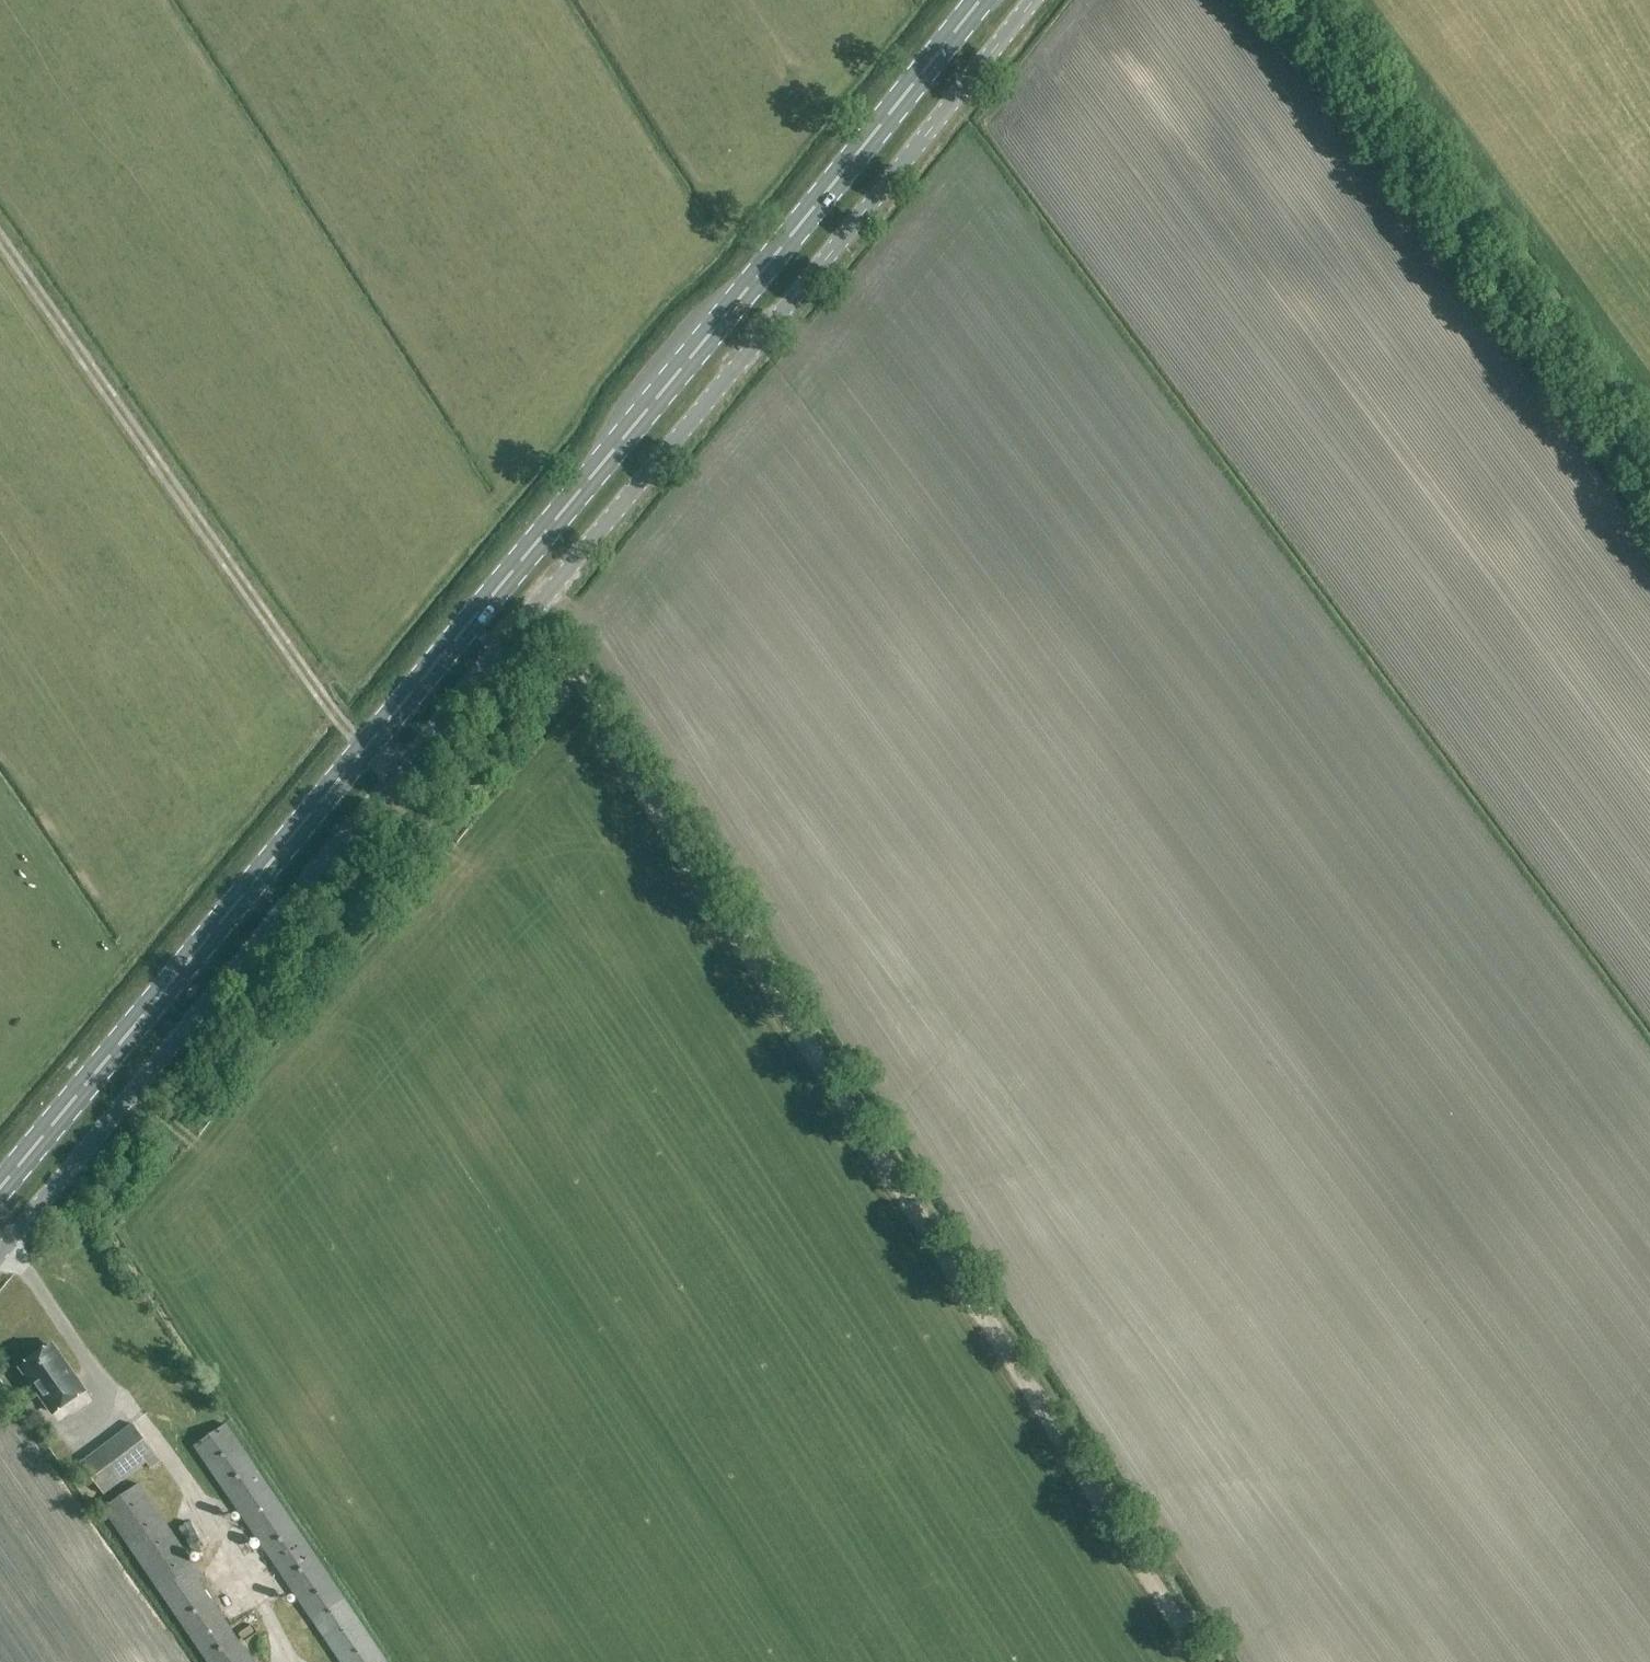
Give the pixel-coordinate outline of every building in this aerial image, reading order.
[(49,1346),(24,1363),(40,1386),(36,1389),(58,1421),(70,1413),(72,1415),(92,1401),(69,1367),(65,1369),(49,1346)] [(132,1425),(103,1445),(80,1462),(103,1493),(146,1463),(150,1469),(159,1463),(132,1425)] [(346,1602),(225,1425),(194,1446),(341,1661),(385,1661),(386,1661),(346,1602)] [(208,1661),(252,1661),(190,1571),(195,1567),(138,1484),(103,1508),(208,1661)]
